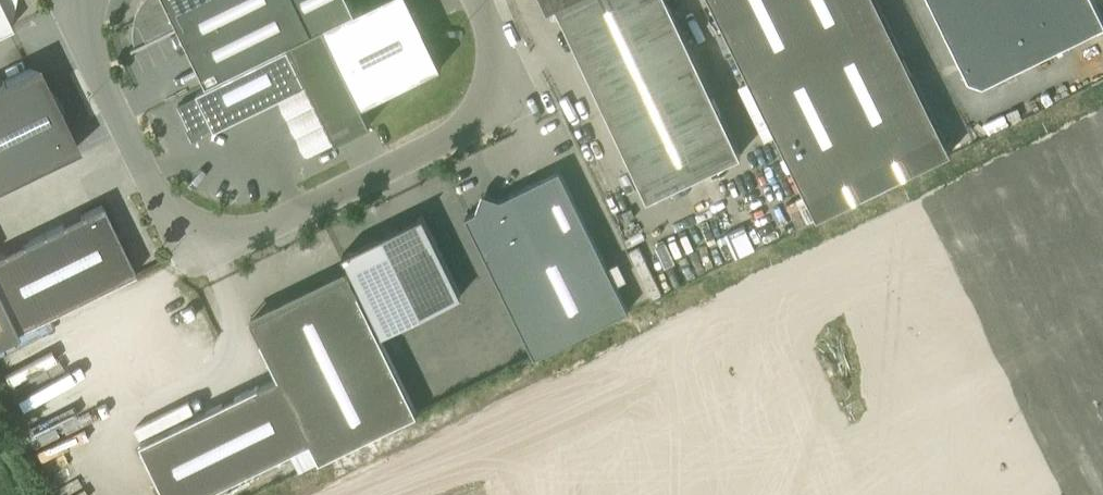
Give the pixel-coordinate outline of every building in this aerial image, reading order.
[(12,26),(11,24),(15,0),(0,0),(0,32),(12,26)] [(324,25),(355,10),(350,0),(142,0),(140,3),(138,7),(137,11),(135,15),(134,19),(134,23),(139,23),(147,40),(131,47),(132,49),(179,26),(206,83),(289,42),(324,25)] [(362,105),(442,66),(410,0),(376,0),(355,10),(324,25),(362,105)] [(667,189),(740,153),(667,0),(544,0),(548,8),(556,4),(647,198),(667,189)] [(807,199),(816,218),(950,152),(941,133),(876,0),(710,0),(807,199)] [(968,78),(982,83),(1102,24),(1102,18),(1094,0),(930,0),(968,78)] [(324,25),(289,42),(336,140),(337,139),(351,133),(370,123),(371,123),(362,105),(324,25)] [(287,48),(216,83),(196,92),(197,95),(177,104),(191,132),(197,134),(213,126),(214,129),(280,97),(308,154),(333,142),(287,48)] [(69,153),(68,152),(67,152),(58,132),(59,130),(60,127),(61,124),(61,121),(62,117),(61,114),(61,111),(60,108),(59,105),(57,103),(55,100),(53,98),(51,96),(48,94),(46,92),(43,91),(40,90),(37,90),(27,70),(28,69),(27,67),(0,81),(0,187),(69,153)] [(534,356),(628,310),(559,169),(500,198),(482,192),(476,210),(465,215),(534,356)] [(16,330),(135,273),(102,204),(0,254),(0,297),(16,330)] [(383,333),(441,305),(461,295),(422,216),(423,215),(422,214),(342,253),(343,254),(344,254),(383,333)] [(747,220),(730,226),(738,249),(754,243),(747,220)] [(348,272),(250,320),(278,376),(140,443),(165,494),(201,494),(310,442),(319,461),(417,413),(348,272)] [(16,330),(0,297),(0,342),(18,334),(16,330)]
